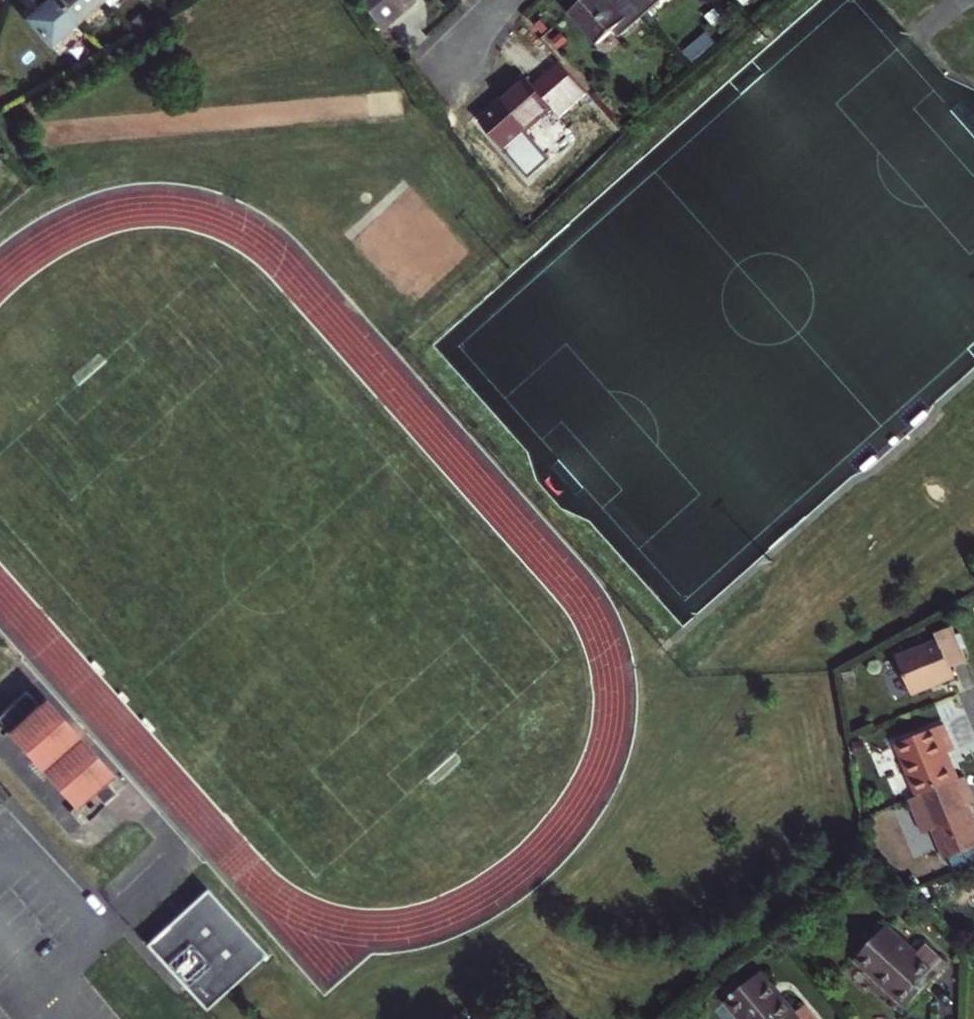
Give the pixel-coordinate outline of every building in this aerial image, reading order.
[(62,0),(44,0),(27,15),(51,41),(78,18),(62,0)] [(78,18),(98,0),(62,0),(78,18)] [(382,30),(404,10),(416,0),(359,0),(382,30)] [(644,15),(631,0),(583,0),(570,12),(597,43),(614,29),(620,36),(644,15)] [(644,15),(661,0),(631,0),(644,15)] [(587,94),(560,62),(533,85),(527,78),(499,102),(523,131),(551,106),(561,117),(587,94)] [(964,660),(949,625),(932,632),(935,640),(894,657),(910,694),(952,676),(948,667),(964,660)] [(6,731),(74,807),(82,800),(93,813),(118,790),(104,775),(115,765),(46,689),(35,699),(26,688),(0,712),(12,725),(6,731)] [(942,724),(888,745),(910,798),(957,778),(946,752),(952,750),(942,724)] [(910,798),(902,801),(917,835),(927,831),(939,859),(973,845),(973,815),(969,802),(965,794),(971,791),(964,775),(957,778),(910,798)] [(969,802),(973,800),(973,799),(971,791),(965,794),(969,802)] [(210,889),(146,944),(189,988),(206,1007),(265,953),(210,889)] [(887,924),(856,958),(908,1006),(948,964),(925,943),(917,952),(887,924)] [(725,1001),(740,1018),(817,1018),(805,1005),(796,1013),(781,996),(777,999),(769,990),(773,986),(760,971),(725,1001)] [(781,996),(773,986),(769,990),(777,999),(781,996)]
